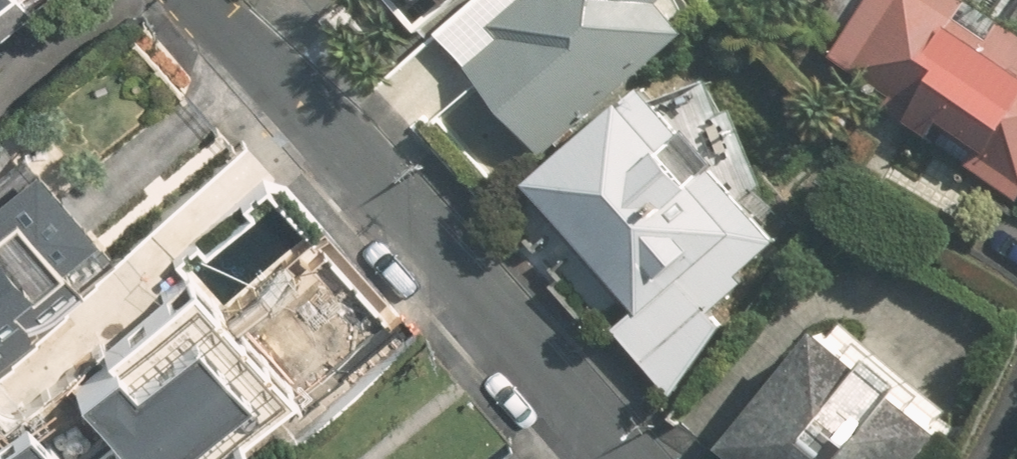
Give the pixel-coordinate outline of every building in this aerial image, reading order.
[(30,4),(26,0),(0,0),(0,31),(30,4)] [(422,54),(450,90),(481,65),(548,148),(697,28),(675,0),(489,0),(422,54)] [(998,0),(899,0),(849,71),(1016,190),(1016,13),(998,0)] [(811,237),(698,96),(683,109),(658,79),(534,179),(645,316),(625,333),(667,385),(742,324),(726,306),(811,237)] [(0,169),(0,334),(78,267),(56,242),(92,210),(33,141),(0,169)] [(207,440),(193,425),(250,375),(192,310),(130,364),(115,347),(71,386),(115,436),(89,458),(186,458),(207,440)] [(845,326),(730,454),(735,458),(941,458),(964,433),(845,326)] [(29,414),(0,440),(0,458),(69,458),(29,414)]
